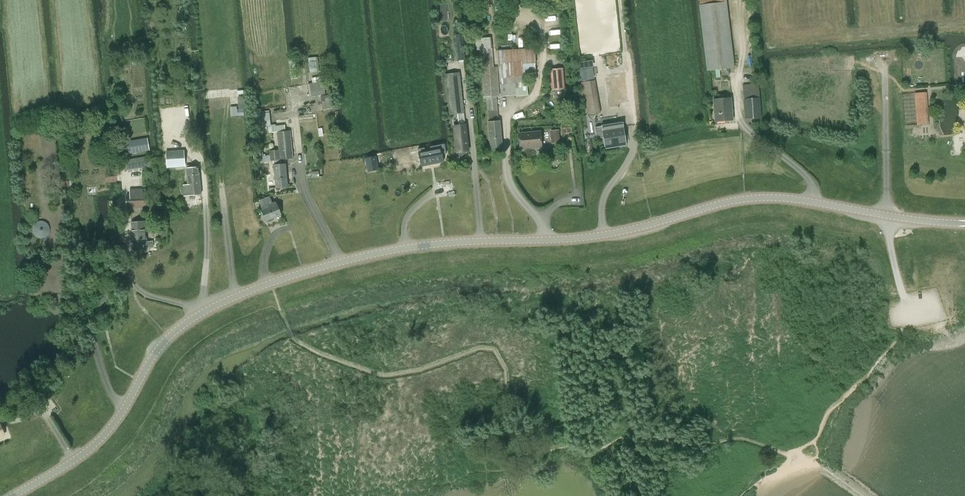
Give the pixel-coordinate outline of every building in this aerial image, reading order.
[(495,11),(508,9),(507,0),(494,0),(495,11)] [(734,67),(726,2),(726,0),(700,0),(700,5),(709,70),(734,67)] [(455,34),(458,59),(465,58),(462,33),(455,34)] [(490,149),(502,148),(500,121),(498,121),(496,96),(499,96),(497,67),(494,68),(491,37),(475,38),(476,50),(480,49),(483,97),(487,97),(488,122),(490,149)] [(500,84),(502,94),(515,92),(525,90),(537,87),(533,47),(499,51),(501,84),(500,84)] [(592,67),(578,69),(580,80),(593,78),(592,67)] [(552,90),(564,89),(563,69),(550,70),(552,90)] [(618,102),(628,101),(624,72),(615,74),(618,102)] [(464,113),(463,103),(459,73),(446,75),(449,105),(448,105),(449,114),(457,113),(459,126),(453,126),(456,152),(468,150),(466,125),(465,125),(463,113),(464,113)] [(309,96),(325,94),(322,76),(311,78),(312,83),(307,84),(309,96)] [(745,119),(761,117),(759,97),(760,97),(759,83),(742,84),(745,119)] [(588,88),(592,113),(599,112),(595,87),(588,88)] [(917,125),(918,125),(929,124),(928,113),(930,113),(929,107),(928,108),(926,92),(915,93),(917,125)] [(322,109),(333,108),(332,94),(320,96),(322,109)] [(716,121),(733,120),(731,98),(714,99),(716,121)] [(278,131),(280,149),(280,150),(281,159),(293,158),(291,130),(286,130),(285,125),(271,126),(269,110),(261,111),(261,108),(254,109),(256,127),(268,126),(269,133),(276,131),(278,131)] [(602,125),(605,146),(618,144),(618,146),(626,145),(623,122),(602,125)] [(540,133),(519,134),(520,149),(541,148),(540,133)] [(125,154),(149,150),(147,138),(123,142),(125,154)] [(441,150),(445,150),(444,145),(436,146),(437,151),(420,154),(422,166),(443,162),(441,150)] [(281,159),(280,150),(280,149),(271,150),(272,160),(274,160),(276,187),(288,186),(286,163),(281,164),(281,159)] [(177,163),(184,162),(183,151),(167,153),(168,167),(177,166),(177,163)] [(128,170),(151,166),(149,156),(126,160),(128,170)] [(377,169),(375,157),(365,158),(366,171),(377,169)] [(187,165),(188,184),(183,184),(184,195),(201,194),(199,167),(192,167),(192,164),(187,165)] [(128,207),(149,205),(148,194),(146,194),(146,189),(132,189),(132,195),(127,195),(128,207)] [(266,221),(281,215),(276,202),(273,204),(270,197),(259,201),(262,208),(261,208),(262,210),(262,211),(266,221)] [(148,247),(153,246),(153,241),(147,242),(146,222),(133,223),(135,251),(148,249),(148,247)] [(113,286),(119,279),(109,269),(103,276),(113,286)]
